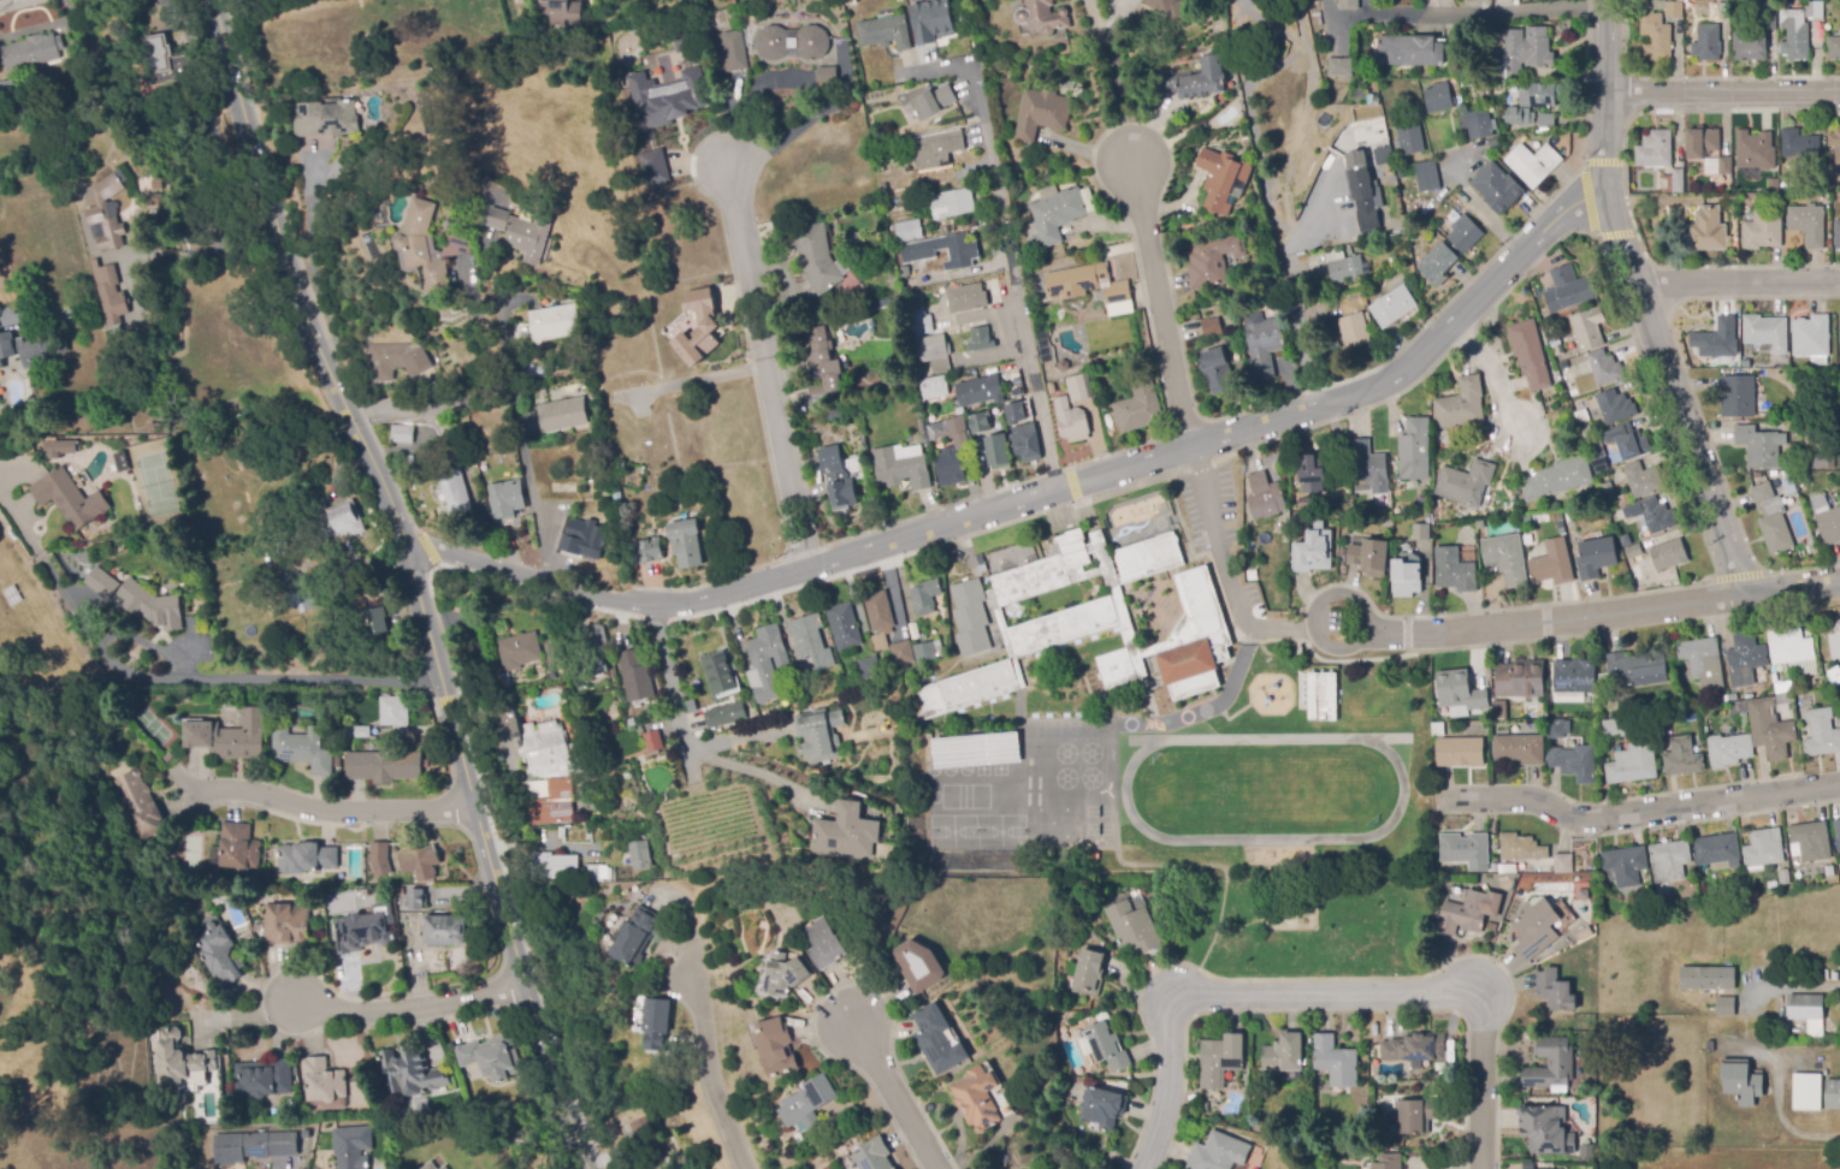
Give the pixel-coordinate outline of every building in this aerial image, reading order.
[(542,16),(542,0),(572,0),(572,2),(582,2),(581,26),(567,26),(567,29),(552,29),(552,16),(542,16)] [(925,2),(941,0),(948,0),(954,32),(935,36),(936,43),(918,47),(913,19),(910,6),(925,2)] [(1027,8),(1025,0),(1053,0),(1054,6),(1051,7),(1052,13),(1059,12),(1060,8),(1065,8),(1069,10),(1070,14),(1067,16),(1067,18),(1070,17),(1072,28),(1064,30),(1064,28),(1054,30),(1055,32),(1052,36),(1046,37),(1042,35),(1042,32),(1031,34),(1030,23),(1023,25),(1017,22),(1016,16),(1019,10),(1027,8)] [(1142,2),(1143,0),(1192,0),(1178,23),(1142,2)] [(1337,10),(1338,0),(1359,0),(1359,11),(1348,11),(1337,10)] [(1762,8),(1762,0),(1771,0),(1771,7),(1762,8)] [(1666,19),(1666,2),(1682,2),(1682,18),(1666,19)] [(1823,18),(1806,18),(1806,2),(1823,2),(1823,18)] [(1718,19),(1718,4),(1729,4),(1730,19),(1718,19)] [(1650,61),(1650,57),(1643,57),(1643,43),(1650,43),(1650,36),(1637,36),(1637,11),(1653,11),(1653,13),(1662,13),(1663,25),(1670,25),(1672,61),(1650,61)] [(1809,60),(1788,60),(1788,55),(1781,55),(1781,42),(1787,42),(1787,29),(1780,29),(1780,11),(1805,11),(1805,24),(1809,24),(1809,60)] [(898,53),(895,41),(891,42),(891,47),(882,48),(881,44),(860,48),(856,24),(905,14),(911,51),(898,53)] [(1776,30),(1763,30),(1763,16),(1776,16),(1776,30)] [(1698,61),(1698,57),(1691,57),(1691,43),(1698,43),(1698,25),(1720,24),(1720,61),(1698,61)] [(799,64),(792,63),(787,55),(783,58),(779,60),(775,61),(770,60),(765,59),(762,55),(759,52),(757,48),(757,43),(757,38),(759,34),(762,30),(765,28),(770,25),(775,25),(780,26),(783,28),(787,30),(799,31),(803,29),(807,26),(812,26),(817,28),(822,29),(826,32),(828,36),(828,37),(833,37),(832,51),(828,49),(826,54),(823,58),(820,60),(815,61),(811,61),(806,61),(803,59),(800,57),(799,64)] [(1496,78),(1496,73),(1502,69),(1501,30),(1524,30),(1524,38),(1526,38),(1526,28),(1548,28),(1548,38),(1550,38),(1550,52),(1554,52),(1554,66),(1526,66),(1526,64),(1521,64),(1521,78),(1496,78)] [(718,73),(712,35),(741,30),(747,70),(718,73)] [(1767,61),(1734,60),(1734,32),(1768,32),(1767,61)] [(7,72),(1,47),(29,41),(28,38),(43,34),(45,36),(54,34),(55,37),(61,36),(65,51),(59,52),(61,59),(7,72)] [(1439,66),(1389,65),(1389,57),(1377,57),(1378,36),(1436,37),(1436,43),(1440,43),(1439,66)] [(1828,37),(1839,37),(1839,60),(1828,60),(1828,37)] [(146,87),(144,71),(147,71),(144,44),(171,42),(172,55),(190,54),(193,75),(190,76),(191,84),(178,85),(178,79),(161,82),(161,85),(146,87)] [(638,129),(687,119),(685,110),(706,106),(698,67),(679,70),(681,79),(673,80),(667,50),(639,56),(642,71),(627,74),(638,129)] [(1179,100),(1178,93),(1161,95),(1158,77),(1177,73),(1178,78),(1202,75),(1199,58),(1219,54),(1226,91),(1179,100)] [(817,83),(817,69),(836,67),(838,83),(817,83)] [(1072,90),(1055,87),(1057,79),(1073,83),(1072,90)] [(922,123),(910,101),(934,89),(935,91),(948,84),(958,101),(945,108),(945,111),(922,123)] [(1378,107),(1363,103),(1363,101),(1353,100),(1354,84),(1367,85),(1366,94),(1374,95),(1373,97),(1379,99),(1378,107)] [(1556,108),(1528,108),(1528,103),(1519,103),(1519,84),(1562,84),(1562,97),(1556,97),(1556,108)] [(2,101),(0,88),(12,85),(16,99),(2,101)] [(1427,113),(1424,91),(1449,87),(1453,108),(1427,113)] [(1034,144),(1013,141),(1024,89),(1040,93),(1041,90),(1057,93),(1057,96),(1072,100),(1065,131),(1037,126),(1034,144)] [(295,136),(295,103),(324,102),(324,105),(339,105),(339,101),(356,101),(356,117),(360,117),(360,131),(359,131),(359,135),(295,136)] [(1522,126),(1503,125),(1504,107),(1524,108),(1522,126)] [(1471,140),(1466,114),(1487,111),(1492,136),(1471,140)] [(1539,113),(1555,112),(1555,127),(1539,129),(1539,113)] [(1386,143),(1355,149),(1350,127),(1355,126),(1355,121),(1382,117),(1383,121),(1386,143)] [(962,126),(965,149),(981,147),(978,124),(962,126)] [(1396,156),(1394,142),(1400,141),(1397,130),(1419,126),(1424,152),(1396,156)] [(1820,158),(1782,158),(1782,129),(1799,129),(1799,136),(1820,136),(1820,158)] [(1835,129),(1839,129),(1839,165),(1835,165),(1835,147),(1828,147),(1828,133),(1835,133),(1835,129)] [(918,172),(912,138),(962,130),(965,150),(948,154),(951,166),(918,172)] [(1672,166),(1635,167),(1635,147),(1643,147),(1643,136),(1650,136),(1650,130),(1672,130),(1672,166)] [(1704,160),(1687,160),(1687,130),(1720,130),(1720,152),(1710,152),(1710,155),(1704,155),(1704,160)] [(1761,170),(1761,167),(1737,167),(1735,130),(1749,130),(1749,136),(1761,136),(1761,132),(1771,132),(1771,148),(1775,148),(1775,170),(1761,170)] [(1533,191),(1503,161),(1520,143),(1534,156),(1548,143),(1564,160),(1533,191)] [(1391,146),(1395,160),(1380,164),(1375,149),(1391,146)] [(1229,218),(1203,207),(1211,188),(1208,186),(1213,174),(1195,167),(1202,148),(1220,154),(1221,152),(1233,156),(1232,160),(1243,165),(1227,203),(1232,206),(1229,218)] [(643,185),(667,182),(663,149),(639,152),(643,185)] [(1349,170),(1345,155),(1348,154),(1350,154),(1350,152),(1359,149),(1360,152),(1365,150),(1382,230),(1361,233),(1356,210),(1349,170)] [(1718,176),(1718,158),(1730,158),(1732,174),(1718,176)] [(1502,215),(1484,198),(1485,197),(1469,180),(1491,159),(1507,174),(1508,173),(1526,190),(1502,215)] [(1420,194),(1414,165),(1434,160),(1440,190),(1420,194)] [(1684,192),(1673,192),(1673,170),(1684,170),(1684,192)] [(108,200),(99,184),(116,173),(125,189),(108,200)] [(152,191),(152,180),(161,179),(162,190),(152,191)] [(1768,194),(1767,179),(1777,179),(1777,194),(1768,194)] [(934,220),(929,196),(970,188),(975,212),(934,220)] [(1033,251),(1028,239),(1039,235),(1035,227),(1037,226),(1029,207),(1055,195),(1054,195),(1067,189),(1069,191),(1077,188),(1089,214),(1058,227),(1064,241),(1043,250),(1042,247),(1033,251)] [(1089,213),(1081,191),(1089,188),(1098,210),(1089,213)] [(161,203),(152,203),(152,194),(161,195),(161,203)] [(887,214),(884,202),(906,197),(909,209),(887,214)] [(428,293),(424,267),(422,267),(412,273),(403,271),(400,253),(396,250),(395,239),(404,229),(415,200),(436,206),(427,235),(432,237),(434,250),(442,253),(449,247),(448,237),(471,233),(474,253),(451,256),(445,261),(450,290),(428,293)] [(1687,250),(1687,225),(1697,225),(1697,212),(1703,212),(1703,206),(1720,206),(1721,225),(1727,225),(1727,250),(1687,250)] [(99,251),(97,238),(105,237),(102,224),(89,225),(87,210),(108,207),(110,219),(118,218),(119,225),(125,224),(126,235),(123,236),(125,249),(110,250),(99,251)] [(538,267),(523,263),(526,256),(521,254),(522,251),(515,249),(514,251),(504,248),(510,227),(507,226),(505,232),(486,226),(492,207),(511,213),(510,216),(536,224),(539,213),(554,218),(538,267)] [(1808,250),(1806,231),(1788,231),(1788,207),(1824,207),(1824,250),(1808,250)] [(1463,254),(1448,238),(1467,218),(1484,235),(1463,254)] [(1390,236),(1388,222),(1404,219),(1407,232),(1390,236)] [(898,243),(894,225),(919,220),(923,238),(898,243)] [(1255,235),(1247,231),(1252,221),(1260,225),(1255,235)] [(1761,251),(1743,251),(1743,221),(1782,221),(1782,248),(1761,248),(1761,251)] [(821,297),(809,281),(806,283),(800,274),(803,273),(800,269),(794,229),(824,222),(830,257),(846,279),(821,297)] [(854,242),(853,233),(862,232),(863,241),(854,242)] [(946,272),(943,262),(949,261),(947,249),(935,253),(936,257),(903,265),(899,247),(968,232),(969,242),(976,241),(980,259),(972,260),(974,266),(946,272)] [(1191,290),(1187,265),(1190,263),(1188,254),(1193,253),(1191,244),(1233,235),(1235,238),(1243,236),(1247,255),(1233,257),(1232,254),(1223,255),(1227,283),(1191,290)] [(1323,249),(1321,245),(1345,241),(1345,245),(1323,249)] [(1433,285),(1416,267),(1443,242),(1460,259),(1433,285)] [(1331,285),(1325,262),(1359,253),(1365,275),(1331,285)] [(107,327),(90,261),(97,260),(100,268),(114,265),(119,285),(116,286),(118,293),(124,292),(126,301),(130,299),(130,304),(128,304),(130,314),(119,316),(122,324),(107,327)] [(1063,301),(1063,296),(1049,298),(1045,274),(1107,262),(1110,279),(1099,281),(1100,289),(1085,291),(1087,296),(1063,301)] [(859,287),(850,271),(860,263),(869,277),(860,281),(863,285),(859,287)] [(1550,315),(1543,292),(1555,289),(1550,271),(1572,265),(1578,280),(1591,277),(1598,298),(1566,308),(1567,310),(1550,315)] [(1108,307),(1104,286),(1128,280),(1132,301),(1108,307)] [(951,314),(946,290),(981,283),(983,292),(986,292),(989,307),(951,314)] [(1384,331),(1368,308),(1404,284),(1419,307),(1394,325),(1384,331)] [(712,291),(717,319),(711,319),(726,336),(718,343),(718,352),(712,355),(705,350),(700,354),(710,367),(697,378),(671,348),(685,336),(693,346),(705,337),(682,310),(694,299),(696,291),(712,291)] [(1361,309),(1359,301),(1366,298),(1368,307),(1361,309)] [(906,310),(905,303),(921,299),(923,308),(906,310)] [(534,342),(529,311),(575,304),(580,336),(534,342)] [(1581,354),(1569,318),(1601,305),(1607,322),(1598,325),(1605,345),(1581,354)] [(912,336),(907,311),(924,308),(925,315),(930,315),(934,332),(912,336)] [(1350,349),(1347,350),(1338,320),(1349,316),(1362,313),(1371,343),(1350,349)] [(1771,355),(1770,344),(1744,344),(1744,315),(1761,315),(1761,319),(1787,319),(1787,355),(1771,355)] [(1829,356),(1793,356),(1793,333),(1793,321),(1812,321),(1812,315),(1829,315),(1829,356)] [(807,327),(806,318),(813,316),(816,326),(807,327)] [(1727,360),(1718,360),(1718,357),(1699,357),(1699,333),(1717,333),(1717,316),(1735,316),(1735,357),(1727,357),(1727,360)] [(1206,339),(1201,322),(1218,318),(1223,334),(1206,339)] [(1252,381),(1243,324),(1280,318),(1285,350),(1270,352),(1270,355),(1272,355),(1274,378),(1252,381)] [(1531,392),(1527,376),(1524,376),(1517,357),(1515,358),(1507,326),(1534,319),(1552,387),(1531,392)] [(813,397),(811,381),(812,380),(807,354),(812,352),(810,340),(797,343),(795,332),(826,326),(828,342),(832,340),(834,350),(829,350),(832,361),(840,360),(842,374),(840,375),(844,391),(813,397)] [(970,354),(968,343),(972,342),(970,330),(988,326),(990,342),(995,340),(996,348),(970,354)] [(5,369),(0,370),(0,335),(12,332),(14,340),(22,338),(23,343),(52,337),(53,342),(65,339),(67,352),(55,355),(57,362),(23,369),(19,356),(4,360),(5,369)] [(1556,356),(1552,348),(1551,348),(1548,337),(1558,333),(1566,352),(1556,356)] [(930,361),(919,363),(917,349),(911,349),(909,338),(922,336),(923,338),(945,334),(949,357),(947,357),(949,372),(933,374),(930,361)] [(375,382),(375,367),(371,367),(371,345),(418,344),(419,346),(421,345),(432,366),(413,378),(408,367),(397,367),(398,370),(394,370),(395,381),(375,382)] [(1598,387),(1587,355),(1604,349),(1607,358),(1613,356),(1615,363),(1620,362),(1626,378),(1598,387)] [(1218,394),(1215,387),(1212,388),(1208,376),(1206,376),(1202,367),(1208,364),(1205,355),(1223,350),(1232,381),(1227,382),(1230,390),(1218,394)] [(1064,373),(1058,369),(1058,363),(1064,360),(1069,363),(1070,369),(1064,373)] [(1564,384),(1556,363),(1558,363),(1560,364),(1566,362),(1573,380),(1564,384)] [(1071,403),(1065,379),(1088,373),(1091,397),(1071,403)] [(1832,373),(1839,373),(1839,387),(1833,387),(1832,373)] [(1438,429),(1433,400),(1461,396),(1459,378),(1480,374),(1484,397),(1480,398),(1485,422),(1438,429)] [(923,400),(919,381),(943,375),(948,394),(923,400)] [(960,408),(956,385),(999,375),(1004,396),(1004,397),(1005,402),(994,404),(994,400),(960,408)] [(1120,435),(1111,404),(1134,397),(1129,384),(1150,376),(1165,421),(1120,435)] [(1755,417),(1722,417),(1721,376),(1755,376),(1755,417)] [(1048,394),(1045,384),(1053,380),(1057,392),(1048,394)] [(1607,427),(1595,396),(1615,388),(1617,396),(1625,393),(1627,400),(1631,399),(1632,404),(1634,403),(1639,415),(1607,427)] [(26,416),(25,408),(28,405),(23,404),(30,394),(34,394),(37,414),(26,416)] [(1004,415),(1001,405),(1013,402),(1013,398),(1027,394),(1031,411),(1018,415),(1017,411),(1004,415)] [(544,434),(538,405),(584,396),(590,425),(544,434)] [(1075,443),(1072,438),(1061,441),(1052,399),(1067,396),(1070,409),(1078,408),(1085,411),(1090,438),(1075,443)] [(1546,414),(1544,407),(1551,404),(1554,411),(1546,414)] [(993,414),(990,408),(999,405),(1000,411),(993,414)] [(969,435),(962,416),(988,407),(990,413),(982,415),(987,428),(969,435)] [(1578,425),(1574,414),(1586,409),(1590,421),(1578,425)] [(942,488),(933,457),(942,453),(941,450),(954,446),(952,439),(947,440),(946,437),(942,438),(941,433),(934,434),(935,439),(930,441),(925,427),(962,416),(966,429),(965,431),(971,451),(959,455),(968,481),(942,488)] [(1430,480),(1400,480),(1400,437),(1407,437),(1407,419),(1430,417),(1430,480)] [(1625,462),(1616,441),(1608,445),(1603,433),(1629,422),(1633,432),(1639,429),(1641,438),(1646,435),(1652,451),(1625,462)] [(162,435),(149,434),(150,423),(164,423),(162,435)] [(1023,464),(1022,456),(1014,457),(1010,437),(1013,435),(1011,428),(1034,423),(1042,461),(1023,464)] [(413,445),(395,444),(395,440),(390,440),(391,426),(396,427),(396,425),(414,427),(413,445)] [(1747,469),(1747,445),(1735,446),(1735,426),(1756,426),(1756,433),(1779,433),(1779,468),(1747,469)] [(1584,438),(1580,429),(1588,427),(1592,435),(1584,438)] [(924,446),(921,434),(927,433),(929,445),(924,446)] [(981,439),(1001,435),(1007,462),(987,467),(981,439)] [(1372,496),(1372,491),(1355,492),(1350,441),(1369,439),(1371,455),(1386,453),(1389,494),(1372,496)] [(78,440),(78,453),(60,453),(60,459),(46,459),(46,441),(78,440)] [(593,452),(592,444),(600,443),(603,451),(593,452)] [(835,512),(834,508),(832,508),(818,450),(839,445),(847,480),(852,479),(858,504),(848,506),(848,509),(835,512)] [(913,492),(910,477),(901,480),(903,486),(888,488),(886,482),(878,485),(870,451),(893,446),(897,461),(924,453),(933,487),(913,492)] [(1303,496),(1300,471),(1304,470),(1303,457),(1315,455),(1315,461),(1323,459),(1326,481),(1323,481),(1324,492),(1303,496)] [(1526,502),(1520,480),(1537,476),(1536,473),(1555,467),(1554,464),(1585,455),(1593,483),(1526,502)] [(1834,469),(1810,469),(1810,455),(1834,455),(1834,469)] [(404,469),(402,458),(414,456),(416,468),(404,469)] [(1480,509),(1434,498),(1442,467),(1471,474),(1474,459),(1496,464),(1491,487),(1486,485),(1480,509)] [(1597,475),(1593,463),(1601,459),(1605,473),(1597,475)] [(1634,499),(1623,467),(1639,462),(1643,471),(1657,467),(1666,488),(1634,499)] [(76,534),(57,506),(60,504),(55,497),(42,506),(29,488),(63,465),(77,486),(76,487),(79,492),(81,492),(87,499),(100,489),(112,508),(96,518),(97,518),(76,534)] [(457,515),(454,505),(448,506),(440,483),(448,481),(445,474),(460,469),(473,509),(457,515)] [(1254,521),(1247,498),(1254,496),(1248,476),(1265,471),(1270,485),(1278,482),(1286,508),(1278,511),(1279,515),(1264,520),(1264,517),(1254,521)] [(1787,496),(1781,480),(1791,476),(1797,492),(1787,496)] [(497,522),(490,486),(521,479),(528,509),(516,511),(517,516),(514,516),(514,518),(497,522)] [(604,505),(603,493),(600,494),(600,492),(588,494),(586,482),(593,481),(594,486),(608,483),(609,499),(613,499),(614,504),(604,505)] [(1771,557),(1757,521),(1764,517),(1761,506),(1758,508),(1750,488),(1769,481),(1775,497),(1780,496),(1786,512),(1782,515),(1795,547),(1771,557)] [(579,493),(564,493),(564,485),(580,485),(579,493)] [(1607,500),(1602,489),(1611,486),(1615,497),(1607,500)] [(620,487),(621,496),(614,497),(613,488),(620,487)] [(1619,508),(1615,499),(1627,494),(1631,503),(1619,508)] [(1313,510),(1303,510),(1303,497),(1313,497),(1313,510)] [(1651,535),(1643,512),(1628,517),(1625,508),(1656,497),(1658,506),(1664,504),(1668,511),(1672,510),(1678,526),(1651,535)] [(339,538),(337,533),(330,536),(323,517),(330,515),(327,509),(354,499),(367,532),(351,538),(350,534),(339,538)] [(1815,516),(1839,506),(1839,542),(1827,547),(1815,516)] [(681,570),(678,551),(676,551),(675,544),(682,542),(681,535),(671,538),(669,527),(697,521),(699,533),(697,533),(704,565),(681,570)] [(1477,530),(1475,522),(1484,521),(1485,528),(1477,530)] [(599,562),(570,553),(575,538),(581,540),(585,524),(593,527),(593,526),(603,528),(603,532),(605,533),(602,547),(603,547),(599,562)] [(1413,541),(1412,526),(1430,524),(1431,540),(1413,541)] [(988,576),(1059,552),(1053,534),(1079,526),(1085,544),(1090,542),(1101,574),(999,607),(988,576)] [(1311,574),(1291,572),(1292,544),(1307,544),(1307,528),(1323,529),(1323,530),(1332,530),(1332,570),(1311,570),(1311,574)] [(1111,550),(1173,530),(1183,564),(1120,583),(1111,550)] [(1507,592),(1503,572),(1498,574),(1497,565),(1485,568),(1480,540),(1520,534),(1528,588),(1507,592)] [(1622,547),(1619,536),(1628,534),(1632,544),(1622,547)] [(1555,586),(1552,578),(1533,583),(1528,560),(1548,557),(1544,541),(1564,536),(1574,582),(1555,586)] [(661,538),(664,559),(633,566),(628,544),(661,538)] [(1580,582),(1576,558),(1580,557),(1578,544),(1614,538),(1619,565),(1598,569),(1601,578),(1580,582)] [(1657,572),(1649,550),(1680,539),(1690,562),(1674,568),(1674,566),(1657,572)] [(1351,564),(1347,564),(1349,546),(1351,546),(1362,547),(1363,540),(1389,542),(1385,578),(1367,577),(1367,574),(1361,574),(1361,565),(1351,564)] [(1628,562),(1623,548),(1639,544),(1643,556),(1628,562)] [(1457,593),(1456,587),(1437,589),(1434,548),(1459,546),(1460,564),(1475,563),(1478,592),(1457,593)] [(1392,598),(1391,562),(1402,560),(1402,554),(1413,553),(1421,558),(1422,593),(1413,594),(1413,598),(1392,598)] [(165,630),(142,613),(138,618),(119,604),(123,599),(114,592),(108,600),(84,581),(97,563),(124,584),(130,575),(158,597),(179,594),(183,628),(165,630)] [(1207,564),(1232,643),(1227,646),(1232,658),(1214,664),(1221,684),(1172,700),(1154,643),(1169,639),(1184,615),(1172,575),(1207,564)] [(1634,582),(1629,568),(1638,565),(1643,580),(1634,582)] [(917,618),(910,591),(915,589),(913,586),(939,578),(946,606),(933,609),(934,613),(917,618)] [(959,658),(953,636),(957,635),(949,612),(954,611),(947,588),(976,580),(983,601),(980,603),(986,627),(982,628),(988,649),(959,658)] [(301,615),(298,607),(295,609),(292,599),(295,599),(292,594),(312,587),(319,607),(301,615)] [(872,633),(863,597),(886,591),(895,627),(872,633)] [(1005,629),(1108,595),(1118,624),(1014,658),(1005,629)] [(838,652),(826,610),(851,603),(862,645),(838,652)] [(377,637),(369,612),(384,607),(389,619),(384,621),(389,634),(377,637)] [(817,671),(812,655),(799,659),(788,622),(820,612),(823,628),(818,629),(824,649),(830,648),(835,666),(817,671)] [(1832,620),(1834,633),(1826,634),(1831,662),(1839,660),(1839,619),(1832,620)] [(759,706),(759,704),(758,705),(753,689),(752,689),(746,672),(753,670),(746,646),(750,645),(749,641),(758,637),(756,630),(777,623),(789,665),(776,669),(773,658),(770,659),(777,683),(775,684),(779,698),(768,701),(768,704),(759,706)] [(580,649),(575,630),(602,624),(607,643),(580,649)] [(1773,665),(1768,633),(1780,630),(1779,628),(1800,624),(1803,640),(1812,639),(1815,659),(1773,665)] [(498,694),(493,676),(504,672),(496,641),(536,631),(543,660),(520,665),(521,669),(507,672),(511,690),(498,694)] [(1732,688),(1726,651),(1734,649),(1733,636),(1753,633),(1756,647),(1765,646),(1768,666),(1752,669),(1755,684),(1732,688)] [(875,652),(871,637),(884,634),(888,648),(875,652)] [(994,652),(988,636),(998,634),(1002,648),(994,652)] [(1703,695),(1700,678),(1692,680),(1690,660),(1679,661),(1676,645),(1716,639),(1724,692),(1703,695)] [(549,666),(544,642),(561,640),(566,663),(549,666)] [(894,666),(889,645),(909,641),(913,661),(894,666)] [(917,664),(912,647),(933,642),(936,659),(917,664)] [(1094,657),(1135,643),(1146,676),(1105,689),(1094,657)] [(599,673),(594,652),(604,649),(610,671),(599,673)] [(628,704),(619,654),(638,651),(641,666),(647,665),(655,698),(628,704)] [(1625,687),(1625,683),(1609,684),(1607,660),(1608,660),(1608,654),(1625,653),(1625,658),(1647,655),(1647,658),(1666,655),(1669,683),(1625,687)] [(717,693),(715,687),(710,688),(702,663),(723,655),(724,659),(727,659),(728,663),(729,663),(730,666),(729,667),(732,673),(733,673),(734,677),(733,678),(734,681),(733,681),(735,687),(717,693)] [(912,689),(1013,655),(1023,687),(922,719),(912,689)] [(860,682),(856,663),(876,658),(881,676),(860,682)] [(1596,694),(1554,694),(1554,660),(1596,660),(1596,694)] [(1544,698),(1496,698),(1496,665),(1511,665),(1513,661),(1545,661),(1544,698)] [(1467,711),(1467,705),(1440,708),(1437,672),(1468,670),(1471,692),(1487,689),(1490,708),(1467,711)] [(1336,673),(1336,722),(1307,722),(1307,673),(1336,673)] [(1599,683),(1598,675),(1607,673),(1608,683),(1599,683)] [(1776,694),(1774,684),(1787,682),(1789,692),(1776,694)] [(1775,706),(1775,696),(1793,694),(1794,704),(1775,706)] [(1718,705),(1717,698),(1727,695),(1728,704),(1718,705)] [(1768,762),(1765,746),(1753,748),(1747,700),(1774,696),(1775,707),(1769,707),(1771,724),(1794,720),(1798,742),(1786,743),(1788,760),(1768,762)] [(404,730),(394,730),(394,726),(380,726),(380,698),(404,698),(404,702),(407,702),(407,706),(408,706),(408,725),(404,730)] [(1741,729),(1739,714),(1730,716),(1728,704),(1745,700),(1747,712),(1746,713),(1749,728),(1741,729)] [(709,729),(704,712),(741,701),(746,718),(709,729)] [(1493,720),(1493,702),(1507,701),(1507,720),(1493,720)] [(262,760),(219,759),(219,756),(211,755),(211,748),(185,747),(185,722),(220,723),(219,729),(242,730),(243,707),(264,708),(262,760)] [(809,765),(804,737),(798,738),(794,716),(813,712),(813,711),(827,708),(828,713),(842,710),(846,725),(833,728),(834,735),(836,735),(839,736),(840,746),(838,749),(840,759),(809,765)] [(1833,730),(1839,729),(1839,752),(1805,758),(1803,741),(1812,738),(1809,719),(1830,716),(1833,730)] [(1598,741),(1599,722),(1622,718),(1626,736),(1598,741)] [(1548,738),(1546,720),(1564,720),(1564,738),(1548,738)] [(539,779),(539,776),(532,776),(531,773),(527,773),(523,759),(520,760),(517,749),(520,748),(520,747),(516,747),(513,729),(515,729),(514,723),(521,722),(522,725),(532,723),(534,731),(538,730),(537,725),(556,722),(556,725),(562,724),(569,760),(585,759),(585,775),(539,779)] [(1432,737),(1431,723),(1443,723),(1444,737),(1432,737)] [(312,777),(312,762),(272,762),(272,726),(289,726),(289,735),(308,735),(308,726),(321,726),(321,740),(320,740),(320,749),(332,749),(332,777),(312,777)] [(353,738),(353,728),(369,728),(369,738),(353,738)] [(649,754),(644,735),(658,730),(663,749),(649,754)] [(925,762),(925,736),(931,735),(931,747),(937,747),(939,762),(925,762)] [(1666,777),(1663,754),(1672,753),(1669,738),(1691,735),(1693,755),(1703,754),(1705,772),(1666,777)] [(1711,771),(1708,737),(1721,736),(1721,738),(1751,735),(1753,758),(1739,760),(1739,764),(1726,766),(1726,769),(1711,771)] [(1492,736),(1543,736),(1544,765),(1521,765),(1521,761),(1493,761),(1492,736)] [(1595,785),(1576,785),(1578,776),(1561,776),(1561,767),(1549,767),(1549,748),(1562,748),(1562,750),(1564,750),(1564,737),(1585,737),(1585,746),(1596,746),(1595,785)] [(1437,767),(1437,738),(1484,738),(1484,766),(1437,767)] [(1608,785),(1604,765),(1616,762),(1614,753),(1628,750),(1627,746),(1629,746),(1629,742),(1652,738),(1658,777),(1608,785)] [(167,762),(164,759),(170,752),(173,755),(167,762)] [(374,785),(374,779),(347,781),(347,753),(421,752),(421,779),(392,779),(392,785),(374,785)] [(137,842),(124,813),(125,812),(111,782),(129,773),(130,770),(134,767),(138,769),(141,773),(140,777),(143,784),(144,783),(146,785),(148,787),(150,791),(149,794),(153,802),(154,802),(162,820),(159,821),(164,830),(137,842)] [(542,824),(540,800),(532,800),(532,782),(546,782),(546,779),(573,779),(573,800),(574,823),(542,824)] [(870,858),(809,850),(812,820),(833,823),(835,802),(860,805),(858,820),(877,823),(875,844),(871,844),(870,858)] [(1801,864),(1799,843),(1789,844),(1787,827),(1827,821),(1832,860),(1801,864)] [(238,874),(235,872),(236,868),(221,867),(221,865),(219,864),(224,823),(252,825),(250,841),(261,842),(259,870),(250,868),(250,870),(248,870),(248,872),(244,874),(238,874)] [(1745,868),(1743,847),(1751,845),(1750,832),(1771,830),(1773,843),(1782,842),(1785,862),(1745,868)] [(1468,872),(1468,862),(1440,862),(1440,835),(1461,835),(1461,838),(1469,838),(1469,835),(1489,833),(1489,872),(1468,872)] [(1501,860),(1501,833),(1517,833),(1517,837),(1533,837),(1533,842),(1537,842),(1537,847),(1549,847),(1549,859),(1501,860)] [(1729,868),(1729,862),(1697,866),(1693,839),(1737,835),(1740,860),(1739,860),(1740,867),(1729,868)] [(645,841),(650,868),(628,873),(622,845),(645,841)] [(1662,883),(1661,871),(1653,871),(1650,845),(1688,841),(1692,864),(1684,865),(1686,880),(1662,883)] [(309,876),(292,876),(292,873),(279,873),(280,847),(283,847),(283,844),(291,844),(291,847),(296,847),(296,844),(303,844),(303,843),(315,843),(320,843),(320,848),(338,848),(338,868),(321,868),(321,871),(309,871),(309,876)] [(375,879),(371,862),(372,843),(389,844),(389,860),(392,874),(375,879)] [(419,884),(415,872),(404,874),(404,873),(402,873),(397,856),(401,856),(400,853),(414,849),(414,850),(434,845),(436,850),(439,849),(443,864),(433,866),(434,868),(436,868),(437,874),(436,876),(437,879),(419,884)] [(1617,889),(1614,870),(1604,871),(1602,853),(1645,847),(1649,870),(1638,871),(1640,886),(1617,889)] [(552,882),(538,882),(538,853),(551,853),(551,856),(578,856),(578,878),(552,878),(552,882)] [(1555,874),(1554,855),(1573,854),(1573,873),(1555,874)] [(1432,873),(1432,862),(1440,862),(1440,873),(1432,873)] [(608,883),(584,882),(584,865),(602,865),(602,867),(608,867),(608,883)] [(1502,874),(1502,865),(1516,865),(1516,874),(1502,874)] [(1826,882),(1823,867),(1834,866),(1835,879),(1826,882)] [(1780,885),(1777,871),(1788,870),(1789,884),(1780,885)] [(425,910),(402,909),(403,891),(406,891),(406,889),(424,890),(424,896),(426,896),(425,910)] [(1455,937),(1437,932),(1445,901),(1465,906),(1468,890),(1487,895),(1487,891),(1503,896),(1497,919),(1486,915),(1481,934),(1462,928),(1462,927),(1457,926),(1455,937)] [(1527,965),(1514,948),(1521,943),(1516,937),(1519,934),(1511,925),(1545,897),(1562,919),(1552,927),(1560,938),(1527,965)] [(1532,908),(1528,903),(1534,898),(1538,903),(1532,908)] [(1144,954),(1141,948),(1135,950),(1132,945),(1123,950),(1105,910),(1128,900),(1134,913),(1146,908),(1162,945),(1144,954)] [(391,947),(384,948),(379,944),(361,947),(362,951),(351,953),(351,954),(338,956),(335,933),(336,933),(335,919),(373,914),(372,906),(375,904),(377,902),(383,902),(385,903),(391,903),(392,915),(394,915),(395,921),(394,925),(390,925),(391,932),(394,933),(395,940),(391,947)] [(306,945),(297,945),(295,942),(292,942),(292,945),(264,944),(265,904),(309,906),(308,918),(310,918),(310,937),(309,937),(309,942),(306,945)] [(639,967),(635,967),(632,967),(613,953),(611,950),(614,945),(617,944),(622,937),(617,934),(627,920),(632,924),(633,921),(629,919),(639,906),(662,920),(639,954),(643,955),(640,957),(641,962),(639,967)] [(221,990),(209,974),(212,973),(199,954),(203,950),(195,938),(202,933),(199,928),(199,921),(207,915),(215,916),(220,924),(217,926),(218,928),(221,926),(231,940),(230,942),(233,948),(231,949),(230,956),(233,961),(239,957),(245,967),(239,971),(243,977),(233,984),(233,983),(221,990)] [(454,948),(430,948),(430,944),(425,944),(425,916),(466,916),(466,945),(454,945),(454,948)] [(823,972),(810,951),(815,948),(804,930),(826,916),(838,936),(850,955),(823,972)] [(1081,933),(1070,925),(1076,918),(1085,926),(1081,933)] [(1496,931),(1486,930),(1487,922),(1497,925),(1496,931)] [(1581,940),(1578,933),(1590,927),(1593,934),(1581,940)] [(916,996),(900,967),(900,963),(892,953),(912,939),(934,951),(946,973),(943,980),(916,996)] [(1098,997),(1082,993),(1082,995),(1070,992),(1082,948),(1105,955),(1101,969),(1105,971),(1098,997)] [(787,999),(771,997),(773,993),(768,993),(769,987),(767,987),(773,951),(787,954),(781,962),(792,965),(799,957),(813,977),(794,989),(791,983),(788,996),(787,996),(787,999)] [(1780,968),(1780,957),(1797,957),(1797,968),(1780,968)] [(1680,966),(1735,966),(1735,989),(1679,989),(1680,966)] [(1576,1011),(1551,1010),(1551,1004),(1549,1004),(1549,999),(1537,999),(1537,972),(1545,972),(1545,968),(1558,968),(1558,981),(1572,981),(1572,996),(1578,996),(1576,1011)] [(1823,1021),(1788,1020),(1788,995),(1824,996),(1823,1021)] [(1716,996),(1735,996),(1735,1016),(1716,1016),(1716,996)] [(663,1051),(643,1049),(645,1031),(647,999),(673,1002),(669,1034),(665,1034),(665,1037),(667,1037),(665,1046),(663,1046),(663,1051)] [(645,1009),(638,1008),(638,1001),(646,1001),(645,1009)] [(937,1078),(913,1036),(921,1031),(912,1016),(936,1002),(951,1029),(945,1033),(953,1048),(962,1043),(970,1058),(937,1078)] [(753,1022),(751,1009),(756,1008),(759,1021),(753,1022)] [(1112,1074),(1106,1060),(1098,1063),(1084,1029),(1099,1025),(1095,1015),(1107,1010),(1124,1051),(1126,1050),(1132,1066),(1112,1074)] [(771,1078),(769,1068),(767,1068),(764,1067),(763,1061),(764,1057),(756,1034),(762,1032),(759,1022),(767,1020),(768,1022),(781,1016),(785,1023),(788,1023),(794,1043),(789,1044),(793,1055),(795,1054),(800,1069),(771,1078)] [(159,1085),(158,1070),(156,1070),(155,1054),(158,1054),(156,1042),(159,1042),(159,1028),(176,1027),(181,1032),(181,1037),(177,1042),(178,1052),(184,1052),(184,1056),(203,1055),(203,1051),(215,1051),(217,1073),(189,1074),(189,1080),(184,1080),(184,1084),(159,1085)] [(1302,1072),(1262,1072),(1262,1046),(1277,1046),(1277,1042),(1282,1042),(1282,1033),(1303,1033),(1302,1072)] [(1380,1061),(1380,1042),(1389,1042),(1389,1040),(1404,1039),(1404,1036),(1408,1036),(1408,1034),(1440,1033),(1440,1036),(1445,1036),(1445,1061),(1380,1061)] [(1224,1091),(1200,1090),(1202,1040),(1224,1042),(1224,1034),(1244,1034),(1242,1073),(1225,1072),(1224,1091)] [(1355,1087),(1330,1087),(1330,1070),(1314,1070),(1314,1034),(1335,1034),(1335,1050),(1355,1050),(1357,1050),(1357,1087),(1355,1087)] [(495,1085),(492,1076),(485,1079),(483,1070),(479,1072),(477,1063),(460,1068),(454,1048),(463,1045),(463,1046),(479,1042),(480,1045),(487,1043),(487,1040),(503,1036),(513,1040),(522,1073),(509,1076),(510,1080),(495,1085)] [(1551,1088),(1522,1088),(1522,1068),(1548,1068),(1548,1058),(1537,1058),(1538,1038),(1569,1038),(1569,1046),(1574,1046),(1573,1081),(1569,1081),(1569,1086),(1551,1085),(1551,1088)] [(1706,1052),(1705,1042),(1715,1042),(1715,1052),(1706,1052)] [(401,1100),(398,1094),(390,1096),(380,1052),(394,1050),(395,1058),(404,1056),(403,1050),(421,1045),(427,1070),(434,1069),(434,1070),(448,1068),(451,1085),(438,1088),(438,1090),(430,1092),(428,1090),(424,1091),(424,1093),(407,1098),(408,1099),(401,1100)] [(327,1104),(325,1102),(308,1102),(308,1079),(302,1079),(302,1060),(307,1060),(307,1058),(326,1057),(327,1072),(332,1072),(332,1070),(345,1070),(347,1098),(337,1098),(337,1102),(335,1104),(327,1104)] [(255,1102),(255,1096),(238,1098),(237,1094),(236,1096),(233,1064),(290,1060),(294,1093),(278,1094),(278,1097),(267,1098),(267,1100),(255,1102)] [(1755,1109),(1739,1108),(1739,1096),(1723,1096),(1723,1081),(1722,1081),(1722,1060),(1749,1060),(1749,1075),(1763,1075),(1763,1098),(1755,1097),(1755,1109)] [(981,1135),(977,1134),(975,1131),(976,1128),(974,1125),(970,1126),(963,1111),(960,1112),(954,1099),(956,1099),(948,1086),(969,1075),(968,1072),(982,1064),(987,1074),(993,1072),(1000,1086),(988,1092),(1002,1121),(986,1131),(984,1133),(981,1135)] [(810,1131),(803,1120),(793,1127),(791,1125),(787,1127),(779,1115),(788,1109),(782,1102),(792,1094),(794,1097),(806,1088),(804,1086),(823,1073),(839,1097),(815,1114),(822,1123),(810,1131)] [(1793,1076),(1823,1075),(1822,1114),(1793,1114),(1793,1076)] [(1826,1080),(1839,1080),(1839,1109),(1826,1109),(1826,1080)] [(1112,1133),(1099,1129),(1100,1125),(1079,1118),(1090,1086),(1123,1097),(1123,1094),(1130,1097),(1124,1116),(1118,1115),(1112,1133)] [(1397,1135),(1397,1126),(1395,1126),(1395,1122),(1391,1118),(1391,1112),(1395,1110),(1396,1110),(1396,1100),(1443,1100),(1443,1120),(1430,1121),(1430,1134),(1397,1135)] [(1575,1155),(1531,1153),(1531,1151),(1528,1150),(1530,1138),(1520,1138),(1521,1117),(1517,1115),(1517,1109),(1521,1106),(1526,1105),(1528,1106),(1567,1108),(1567,1123),(1561,1123),(1561,1128),(1566,1128),(1566,1134),(1575,1134),(1575,1155)] [(302,1120),(294,1120),(294,1109),(302,1109),(302,1120)] [(631,1122),(651,1114),(656,1127),(634,1134),(631,1122)] [(1258,1131),(1250,1125),(1256,1118),(1264,1126),(1258,1131)] [(596,1146),(590,1127),(602,1123),(608,1141),(596,1146)] [(368,1156),(369,1168),(338,1168),(337,1157),(335,1157),(333,1129),(372,1127),(373,1150),(362,1151),(362,1157),(368,1156)] [(1244,1139),(1230,1137),(1231,1128),(1246,1132),(1244,1139)] [(302,1139),(302,1131),(309,1131),(310,1139),(302,1139)] [(1235,1163),(1232,1168),(1185,1168),(1196,1143),(1206,1147),(1212,1131),(1252,1146),(1244,1167),(1235,1163)] [(221,1165),(221,1163),(215,1164),(214,1135),(297,1133),(298,1156),(270,1157),(268,1159),(258,1159),(258,1157),(245,1158),(245,1163),(235,1164),(235,1165),(221,1165)] [(895,1167),(897,1168),(860,1168),(854,1159),(864,1153),(860,1147),(881,1135),(892,1156),(888,1158),(894,1168),(895,1167)] [(1593,1159),(1580,1159),(1580,1145),(1593,1145),(1593,1159)] [(668,1157),(671,1168),(647,1168),(644,1159),(661,1153),(662,1159),(668,1157)] [(1402,1155),(1402,1168),(1371,1168),(1371,1163),(1379,1163),(1379,1155),(1402,1155)] [(431,1161),(417,1168),(436,1168),(431,1161)]
